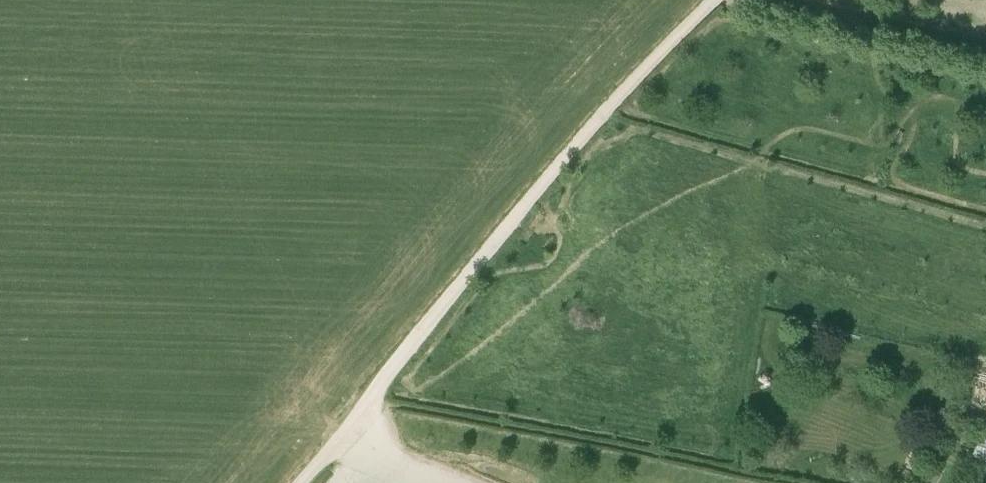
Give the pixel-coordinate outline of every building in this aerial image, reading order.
[(981,434),(973,456),(985,461),(985,436),(981,434)]
